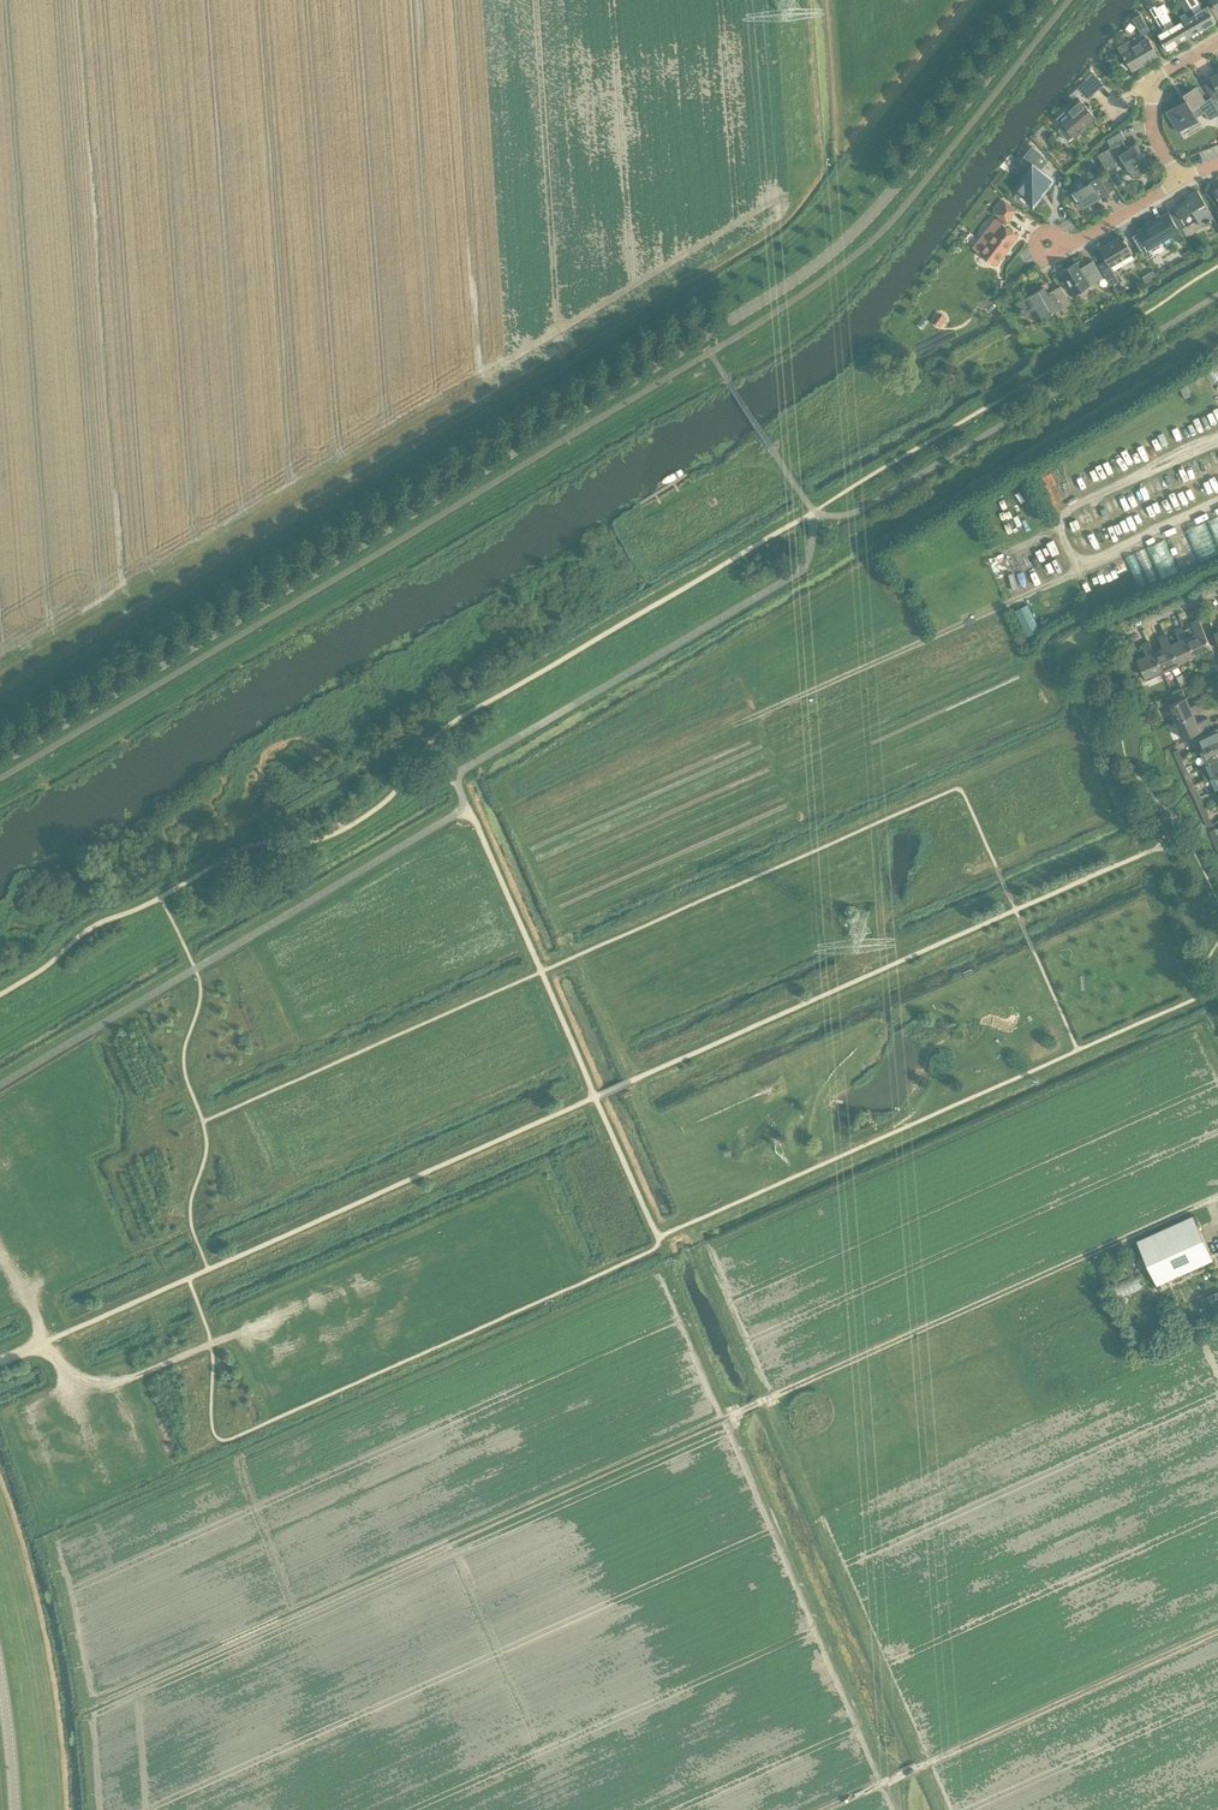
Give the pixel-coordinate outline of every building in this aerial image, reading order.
[(1182,6),(1189,17),(1180,21),(1189,37),(1203,29),(1187,2),(1186,0),(1179,0),(1182,6)] [(1202,9),(1197,0),(1186,0),(1187,2),(1203,29),(1215,22),(1206,7),(1202,9)] [(1172,21),(1167,13),(1162,4),(1157,7),(1166,24),(1172,21)] [(1166,24),(1157,7),(1155,5),(1150,9),(1163,31),(1159,34),(1167,49),(1178,43),(1169,28),(1166,24)] [(1142,35),(1150,30),(1140,13),(1132,18),(1142,35)] [(1180,21),(1174,25),(1172,21),(1166,24),(1169,28),(1178,43),(1189,37),(1180,21)] [(1133,70),(1158,55),(1148,37),(1133,46),(1129,41),(1119,47),(1133,70)] [(1094,73),(1093,74),(1092,72),(1084,79),(1086,80),(1077,87),(1078,87),(1070,95),(1073,99),(1077,95),(1079,96),(1082,93),(1087,99),(1104,85),(1094,73)] [(1210,77),(1212,79),(1203,84),(1213,100),(1215,98),(1217,103),(1217,72),(1210,77)] [(1211,98),(1206,101),(1197,86),(1183,94),(1186,99),(1166,111),(1178,132),(1199,119),(1197,117),(1204,112),(1209,120),(1217,115),(1217,109),(1211,98)] [(1064,125),(1058,130),(1068,141),(1074,136),(1075,138),(1087,127),(1086,126),(1096,117),(1079,98),(1066,109),(1071,115),(1062,123),(1064,125)] [(1150,168),(1150,167),(1136,143),(1127,148),(1123,140),(1126,139),(1121,131),(1107,139),(1111,147),(1098,155),(1107,171),(1123,161),(1133,178),(1150,168)] [(1027,179),(1018,189),(1035,203),(1054,180),(1046,173),(1041,169),(1048,161),(1040,152),(1033,146),(1027,153),(1021,161),(1030,168),(1024,176),(1027,179)] [(1100,197),(1117,187),(1107,171),(1083,185),(1082,183),(1078,186),(1079,188),(1072,192),(1077,200),(1079,199),(1084,207),(1101,198),(1100,197)] [(1170,215),(1179,230),(1197,219),(1201,226),(1214,218),(1198,190),(1185,198),(1186,200),(1168,211),(1170,215)] [(1005,202),(996,213),(999,216),(996,220),(995,219),(981,237),(987,242),(980,252),(996,265),(1004,253),(1017,235),(1002,224),(1005,220),(1006,221),(1015,210),(1005,202)] [(1179,231),(1167,212),(1132,234),(1143,253),(1179,231)] [(1111,285),(1119,280),(1111,266),(1133,253),(1122,234),(1099,248),(1106,260),(1098,264),(1111,285)] [(1076,262),(1060,271),(1074,294),(1103,277),(1093,260),(1080,268),(1076,262)] [(1063,310),(1072,305),(1061,286),(1049,293),(1045,287),(1038,291),(1038,290),(1016,303),(1023,315),(1036,307),(1042,319),(1061,307),(1063,310)] [(946,318),(940,314),(934,322),(940,326),(946,318)] [(1184,380),(1177,383),(1184,399),(1191,396),(1184,380)] [(1181,626),(1194,655),(1212,647),(1199,618),(1190,622),(1195,633),(1187,636),(1182,626),(1181,626)] [(1178,662),(1194,655),(1181,626),(1174,630),(1179,640),(1171,644),(1166,633),(1165,633),(1178,662)] [(1180,666),(1178,662),(1165,633),(1158,637),(1162,647),(1154,651),(1149,640),(1149,641),(1163,673),(1180,666)] [(1146,680),(1163,673),(1149,641),(1141,644),(1146,655),(1137,659),(1146,680)] [(1201,701),(1190,706),(1183,690),(1165,698),(1175,721),(1204,708),(1201,701)] [(1175,721),(1183,738),(1212,726),(1208,717),(1197,722),(1194,714),(1204,709),(1204,708),(1175,721)] [(1217,744),(1217,728),(1198,737),(1204,750),(1217,744)] [(1217,759),(1217,744),(1204,750),(1210,763),(1217,759)] [(1178,762),(1183,759),(1178,749),(1173,751),(1178,762)] [(1184,775),(1189,772),(1183,759),(1178,762),(1184,775)] [(1217,774),(1217,759),(1210,763),(1216,776),(1217,774)] [(1189,787),(1194,785),(1189,772),(1184,775),(1189,787)] [(1195,800),(1200,798),(1194,785),(1189,787),(1195,800)] [(1201,813),(1206,811),(1200,798),(1195,800),(1201,813)] [(1206,811),(1201,813),(1207,826),(1212,824),(1206,811)] [(1217,844),(1217,837),(1214,829),(1209,831),(1215,845),(1217,844)] [(1213,1259),(1199,1229),(1193,1215),(1136,1240),(1156,1285),(1213,1259)] [(1208,1312),(1217,1308),(1217,1291),(1201,1299),(1208,1312)]
